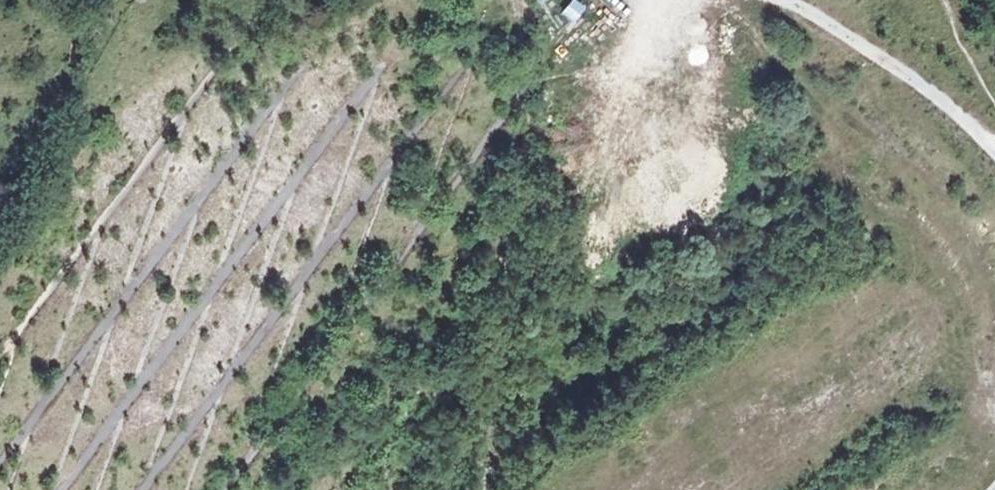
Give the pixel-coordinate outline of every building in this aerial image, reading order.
[(585,2),(584,0),(558,0),(567,14),(585,2)]
